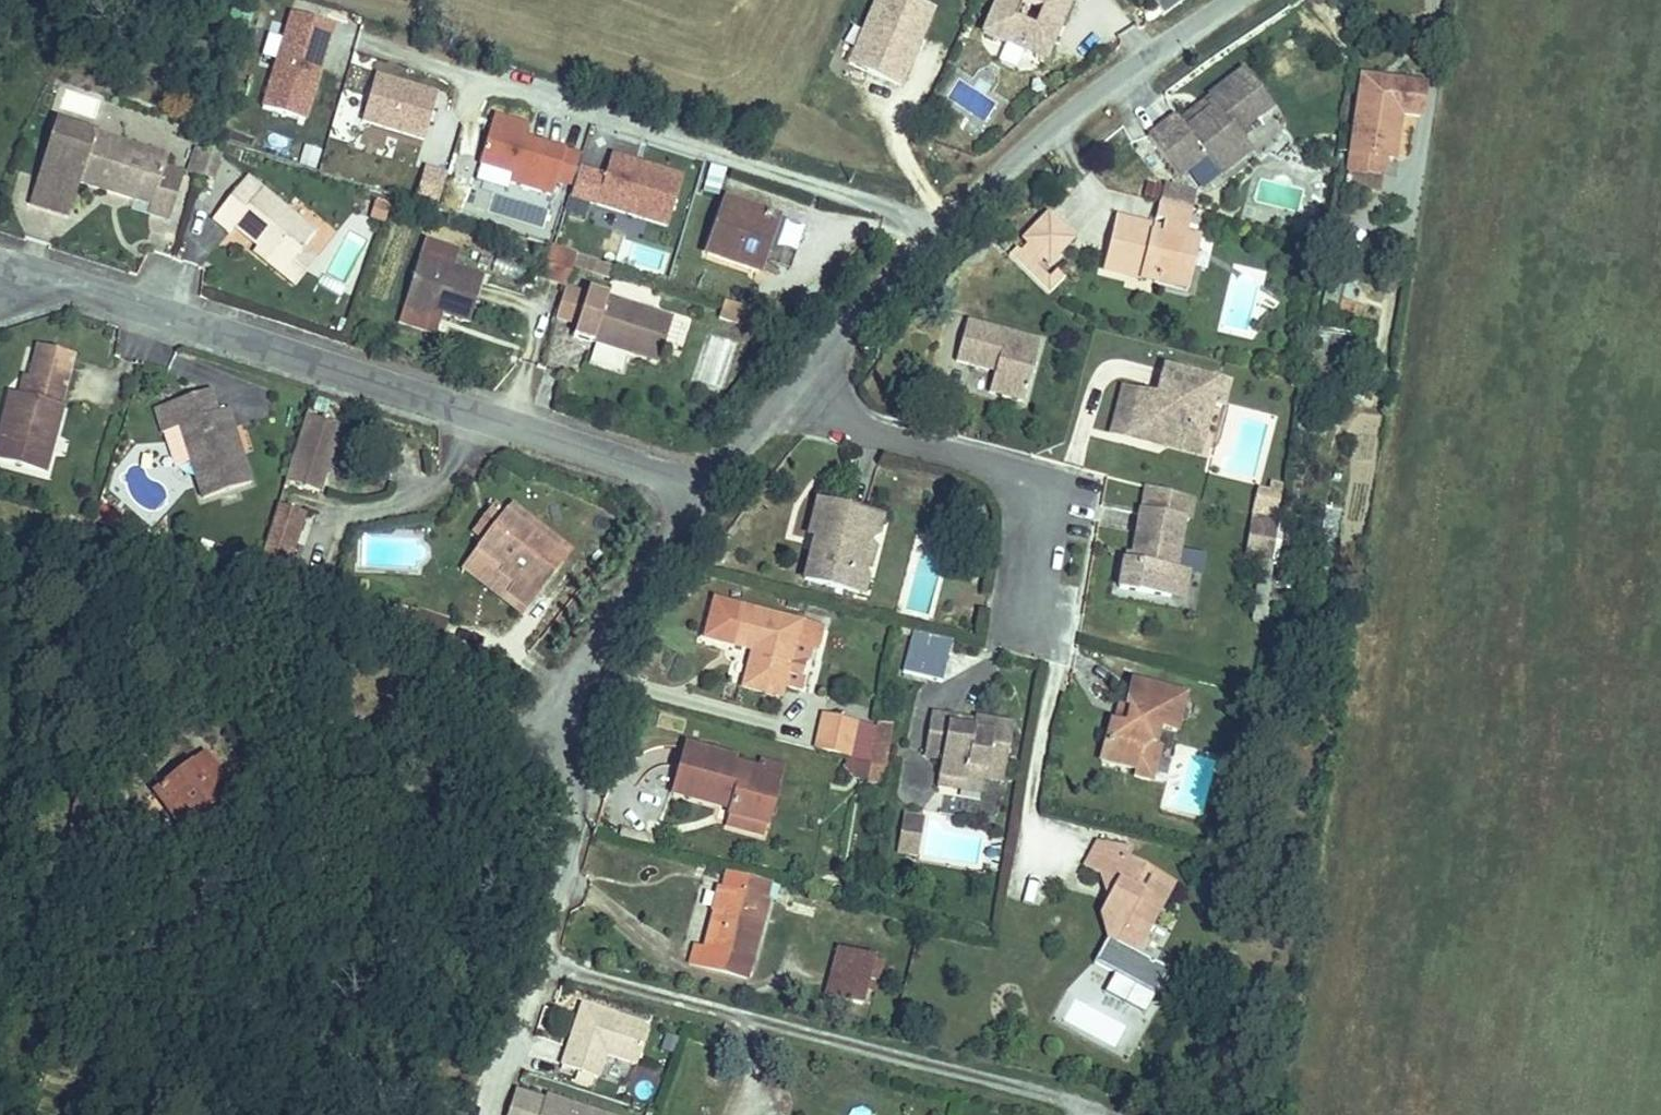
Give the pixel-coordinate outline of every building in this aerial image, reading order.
[(934,3),(925,0),(867,0),(843,64),(902,86),(934,3)] [(952,25),(1012,54),(1038,0),(1000,0),(1009,4),(1001,23),(984,14),(990,0),(964,0),(952,25)] [(293,33),(298,17),(256,5),(251,21),(293,33)] [(270,111),(293,33),(251,21),(228,98),(270,111)] [(1334,47),(1316,150),(1346,157),(1352,128),(1364,131),(1372,85),(1392,88),(1397,58),(1334,47)] [(1140,96),(1110,118),(1142,160),(1167,141),(1182,161),(1215,135),(1205,121),(1218,111),(1214,105),(1236,89),(1208,53),(1176,77),(1181,83),(1168,93),(1172,98),(1153,113),(1144,102),(1140,96)] [(389,129),(402,83),(340,66),(327,111),(389,129)] [(547,143),(488,127),(492,114),(457,105),(444,152),(478,162),(475,169),(517,181),(521,166),(539,171),(547,143)] [(157,167),(160,159),(49,120),(24,192),(63,205),(71,181),(98,190),(102,180),(130,190),(126,200),(143,206),(157,167)] [(633,209),(646,159),(575,140),(561,190),(633,209)] [(315,166),(319,148),(302,144),(298,163),(315,166)] [(206,154),(202,165),(213,168),(218,152),(208,148),(206,154)] [(187,160),(202,165),(206,154),(191,149),(187,160)] [(202,165),(187,160),(183,173),(198,178),(202,165)] [(436,200),(446,170),(424,163),(414,193),(436,200)] [(701,189),(717,193),(723,167),(706,163),(701,189)] [(213,168),(202,165),(198,178),(209,181),(213,168)] [(175,174),(157,167),(143,206),(141,212),(159,218),(175,174)] [(1122,186),(1144,191),(1148,175),(1126,170),(1122,186)] [(242,174),(206,220),(225,234),(231,226),(260,249),(283,267),(300,245),(312,229),(242,174)] [(1138,217),(1144,191),(1122,186),(1113,183),(1109,199),(1114,200),(1112,211),(1110,219),(1097,216),(1099,208),(1073,202),(1061,253),(1086,259),(1089,249),(1114,255),(1112,266),(1146,274),(1152,245),(1141,243),(1146,219),(1138,217)] [(764,253),(771,231),(764,229),(771,206),(728,192),(714,237),(764,253)] [(1009,254),(1033,229),(1007,204),(983,230),(988,235),(980,244),(976,241),(970,247),(1007,281),(1021,266),(1016,262),(1009,270),(994,256),(1002,247),(1009,254)] [(764,229),(771,231),(779,233),(786,211),(771,206),(764,229)] [(1112,211),(1099,208),(1097,216),(1110,219),(1112,211)] [(599,219),(593,237),(626,248),(633,230),(599,219)] [(1158,222),(1146,219),(1141,243),(1152,245),(1158,222)] [(316,257),(300,245),(283,267),(260,249),(254,257),(293,287),(316,257)] [(1089,249),(1086,259),(1112,266),(1114,255),(1089,249)] [(480,273),(432,258),(430,263),(412,258),(399,304),(431,314),(432,310),(434,301),(442,304),(440,312),(466,320),(480,273)] [(1354,310),(1356,289),(1323,286),(1321,307),(1354,310)] [(575,316),(582,293),(563,287),(555,311),(575,316)] [(570,333),(593,340),(627,350),(658,360),(669,320),(582,293),(575,316),(570,333)] [(432,310),(440,312),(442,304),(434,301),(432,310)] [(1019,396),(1033,336),(960,319),(951,357),(986,366),(981,387),(1019,396)] [(708,334),(693,383),(721,391),(736,343),(708,334)] [(627,350),(593,340),(590,348),(624,358),(627,350)] [(36,343),(28,371),(63,380),(70,352),(36,343)] [(1230,378),(1166,361),(1160,382),(1166,383),(1164,392),(1126,382),(1114,426),(1151,437),(1156,419),(1165,421),(1163,426),(1186,432),(1190,418),(1206,422),(1213,397),(1224,400),(1230,378)] [(22,394),(28,371),(16,368),(10,391),(22,394)] [(28,371),(22,394),(57,403),(63,380),(28,371)] [(180,422),(204,496),(253,480),(245,454),(237,456),(229,430),(236,427),(229,406),(218,410),(212,389),(158,405),(164,427),(180,422)] [(61,403),(57,403),(22,394),(10,391),(6,390),(0,413),(0,459),(44,470),(61,403)] [(298,427),(280,480),(316,492),(336,428),(301,417),(298,427)] [(1199,450),(1206,422),(1190,418),(1186,432),(1163,426),(1165,421),(1156,419),(1151,437),(1199,450)] [(237,456),(245,454),(236,427),(229,430),(237,456)] [(1133,556),(1128,555),(1123,581),(1175,593),(1181,567),(1197,490),(1151,480),(1146,503),(1144,503),(1135,547),(1133,556)] [(1278,485),(1255,481),(1253,487),(1276,492),(1278,485)] [(1276,492),(1253,487),(1250,503),(1273,509),(1276,492)] [(819,537),(826,503),(817,501),(810,535),(819,537)] [(273,503),(254,561),(280,569),(299,512),(273,503)] [(807,551),(800,581),(852,591),(857,569),(872,562),(875,545),(865,533),(869,512),(826,503),(819,537),(821,537),(818,553),(807,551)] [(1273,509),(1250,503),(1244,538),(1250,539),(1248,546),(1266,549),(1273,509)] [(477,532),(489,541),(508,516),(496,507),(477,532)] [(515,507),(508,516),(565,560),(571,551),(515,507)] [(881,514),(869,512),(865,533),(875,545),(881,514)] [(565,560),(508,516),(489,541),(471,564),(498,584),(508,571),(518,580),(508,592),(528,608),(565,560)] [(857,569),(852,591),(865,594),(872,562),(857,569)] [(498,584),(471,564),(462,576),(519,620),(528,608),(508,592),(518,580),(508,571),(498,584)] [(1190,569),(1181,567),(1175,593),(1184,595),(1190,569)] [(409,628),(417,609),(406,605),(398,624),(409,628)] [(821,631),(712,605),(702,646),(749,657),(739,694),(781,705),(784,690),(795,647),(811,651),(816,652),(821,631)] [(449,623),(417,609),(409,628),(441,641),(449,623)] [(941,681),(951,640),(909,630),(899,671),(941,681)] [(811,651),(795,647),(784,690),(800,694),(811,651)] [(1184,689),(1126,677),(1121,704),(1128,705),(1126,713),(1119,712),(1118,720),(1112,718),(1108,737),(1103,736),(1098,758),(1139,767),(1143,748),(1153,742),(1157,743),(1161,725),(1176,728),(1184,689)] [(1128,705),(1121,704),(1115,703),(1112,718),(1118,720),(1119,712),(1126,713),(1128,705)] [(919,712),(912,756),(928,759),(925,773),(970,780),(970,775),(988,778),(998,720),(964,714),(963,718),(961,730),(937,726),(938,715),(919,712)] [(963,718),(938,715),(937,726),(961,730),(963,718)] [(818,753),(869,765),(876,728),(827,716),(818,753)] [(892,731),(876,728),(869,765),(885,768),(892,731)] [(1143,748),(1139,767),(1138,775),(1158,779),(1165,744),(1157,743),(1153,742),(1143,748)] [(209,782),(222,772),(201,747),(158,785),(198,832),(230,806),(209,782)] [(676,796),(728,808),(723,826),(766,836),(779,785),(759,780),(760,774),(735,768),(736,762),(687,750),(676,796)] [(782,769),(763,764),(760,774),(759,780),(779,785),(782,769)] [(244,796),(222,772),(209,782),(230,806),(244,796)] [(970,780),(925,773),(924,784),(968,791),(970,780)] [(766,836),(723,826),(720,837),(763,848),(766,836)] [(1110,905),(1101,901),(1111,938),(1136,951),(1172,881),(1173,880),(1119,853),(1124,843),(1093,840),(1081,864),(1112,880),(1120,884),(1110,905)] [(774,883),(735,874),(729,890),(727,889),(712,945),(701,942),(696,960),(750,973),(774,883)] [(1112,880),(1101,901),(1110,905),(1120,884),(1112,880)] [(1111,938),(1101,901),(1095,911),(1088,926),(1100,932),(1111,938)] [(884,960),(835,948),(821,996),(854,1006),(862,978),(878,983),(884,960)] [(1077,997),(1064,1021),(1114,1048),(1127,1025),(1077,997)] [(575,1012),(558,1066),(600,1079),(606,1058),(636,1067),(646,1033),(575,1012)] [(513,1088),(505,1114),(599,1114),(513,1088)]
